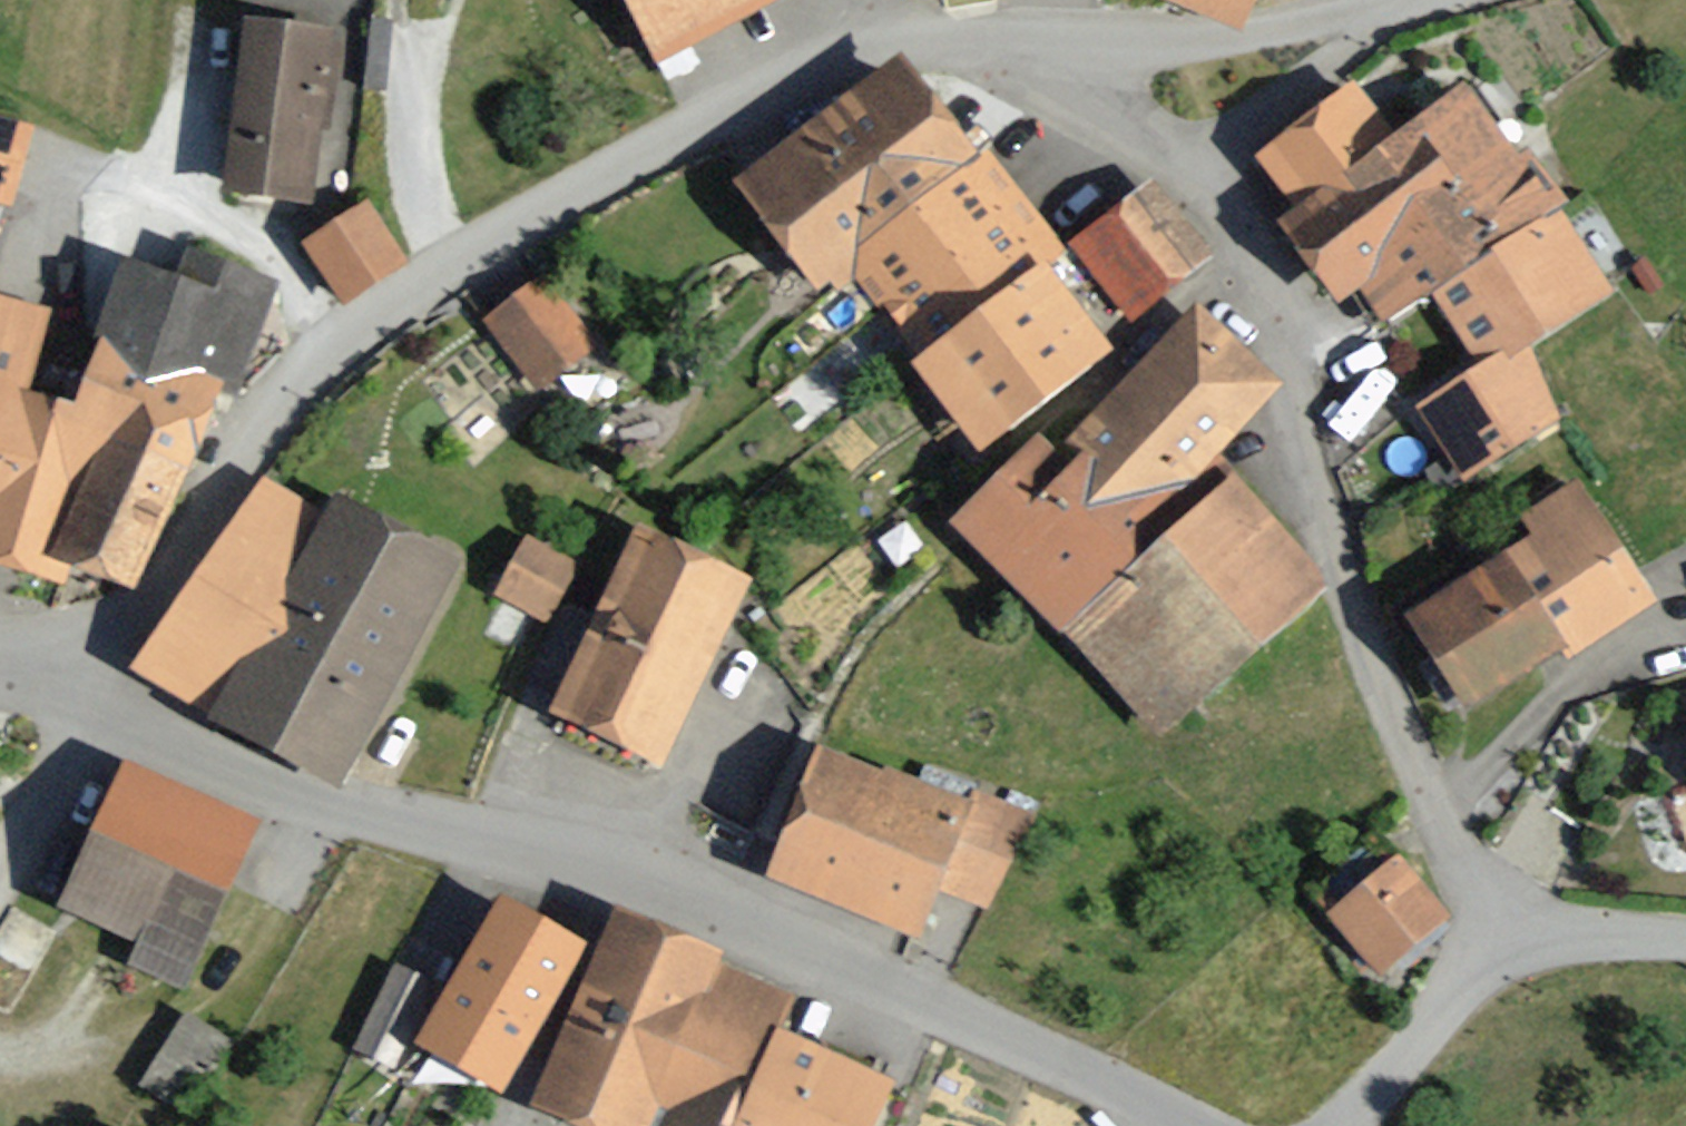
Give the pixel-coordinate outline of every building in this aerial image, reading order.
[(645,43),(738,0),(625,0),(645,43)] [(1246,23),(1255,0),(1192,0),(1246,23)] [(340,17),(241,5),(219,183),(318,195),(340,17)] [(1045,246),(894,46),(718,179),(814,306),(853,277),(905,349),(1045,246)] [(1358,75),(1251,154),(1291,208),(1273,221),(1332,301),(1357,283),(1385,321),(1420,292),(1545,210),(1562,191),(1469,65),(1392,122),(1358,75)] [(35,119),(0,111),(0,200),(15,204),(35,119)] [(1144,174),(1068,237),(1122,310),(1204,248),(1144,174)] [(403,256),(363,192),(296,235),(337,298),(403,256)] [(1600,293),(1545,210),(1420,292),(1472,369),(1525,341),(1600,293)] [(1122,310),(1068,237),(1045,246),(905,349),(973,440),(1105,344),(1094,330),(1122,310)] [(173,271),(121,253),(71,400),(64,398),(53,457),(164,488),(214,374),(235,381),(272,274),(182,243),(173,271)] [(554,258),(477,313),(530,385),(606,331),(554,258)] [(64,398),(33,384),(48,309),(0,291),(0,574),(19,579),(53,457),(64,398)] [(1262,380),(1190,307),(1056,441),(1041,426),(947,519),(1155,728),(1302,583),(1180,461),(1262,380)] [(1566,417),(1525,341),(1472,369),(1416,399),(1457,475),(1566,417)] [(164,488),(53,457),(19,579),(57,590),(63,569),(136,589),(164,488)] [(322,497),(257,466),(127,673),(341,784),(462,553),(329,485),(322,497)] [(1527,536),(1403,613),(1458,701),(1555,641),(1564,655),(1657,597),(1577,468),(1510,509),(1527,536)] [(574,630),(614,555),(531,511),(491,586),(574,630)] [(749,569),(632,517),(614,555),(574,630),(542,717),(658,770),(749,569)] [(1022,818),(815,734),(759,869),(916,933),(937,882),(987,903),(1022,818)] [(254,817),(120,754),(52,899),(130,936),(119,959),(175,985),(254,817)] [(1454,921),(1393,852),(1327,910),(1388,979),(1454,921)] [(527,1091),(590,939),(490,894),(423,1044),(527,1091)] [(608,894),(590,939),(527,1091),(524,1099),(589,1125),(731,1125),(776,1017),(788,985),(720,958),(726,943),(608,894)] [(390,958),(359,1049),(404,1064),(434,972),(390,958)] [(183,1008),(157,1071),(204,1090),(230,1028),(183,1008)] [(776,1017),(731,1125),(878,1125),(901,1062),(776,1017)]
